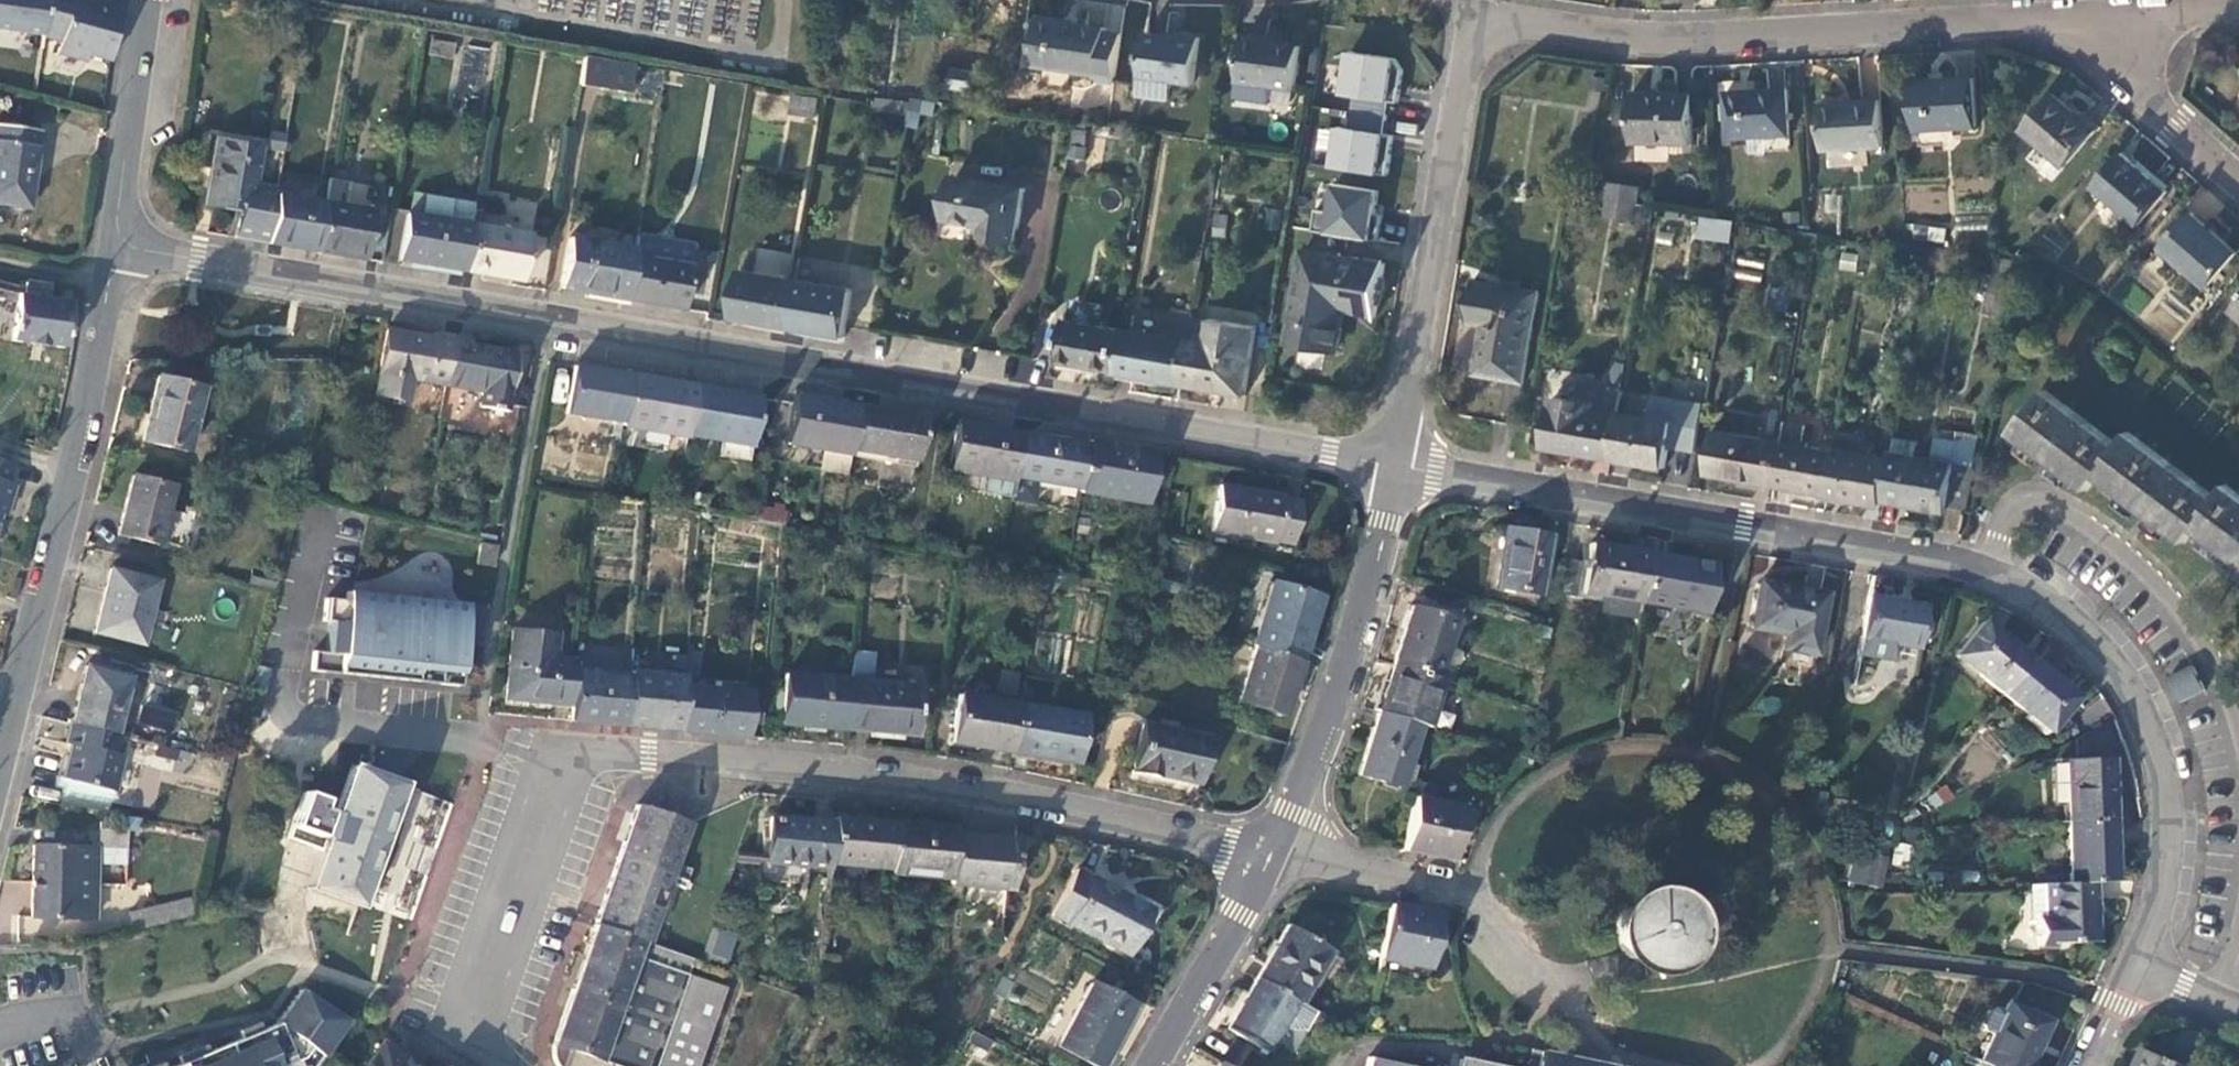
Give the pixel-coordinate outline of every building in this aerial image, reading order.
[(43,36),(47,0),(0,0),(0,30),(43,36)] [(42,37),(60,42),(56,53),(86,61),(87,55),(109,61),(120,5),(99,0),(96,0),(95,2),(89,0),(47,0),(42,37)] [(1099,74),(1107,29),(1066,22),(1066,20),(1044,17),(1043,21),(1038,20),(1032,66),(1099,74)] [(1180,39),(1147,34),(1139,95),(1170,101),(1173,80),(1195,84),(1201,38),(1181,34),(1180,39)] [(1268,40),(1245,36),(1237,100),(1275,105),(1277,87),(1295,89),(1301,48),(1268,43),(1268,40)] [(1328,126),(1323,169),(1381,176),(1394,57),(1339,51),(1334,96),(1349,97),(1346,128),(1328,126)] [(626,94),(632,64),(583,56),(579,85),(626,94)] [(1608,73),(1596,71),(1594,82),(1606,85),(1608,73)] [(1973,78),(1914,81),(1917,128),(1975,126),(1973,78)] [(1788,89),(1727,92),(1730,137),(1791,133),(1788,89)] [(1692,143),(1693,94),(1633,93),(1632,141),(1692,143)] [(2096,129),(2053,93),(2022,129),(2065,165),(2096,129)] [(818,100),(793,96),(791,113),(816,117),(818,100)] [(1881,100),(1821,104),(1824,150),(1884,147),(1881,100)] [(38,132),(0,126),(0,205),(27,208),(38,132)] [(1070,129),(1067,159),(1084,160),(1086,130),(1070,129)] [(267,243),(276,194),(255,190),(262,147),(216,140),(206,203),(239,211),(236,238),(267,243)] [(1665,161),(1665,149),(1634,147),(1633,159),(1665,161)] [(2167,192),(2122,154),(2094,186),(2138,225),(2167,192)] [(1025,189),(955,177),(950,209),(945,208),(940,235),(983,243),(984,235),(1016,241),(1025,189)] [(349,182),(328,178),(323,203),(315,251),(364,260),(372,211),(345,206),(349,182)] [(1607,200),(1638,204),(1640,187),(1606,183),(1603,199),(1607,200)] [(1323,184),(1320,212),(1313,211),(1310,235),(1369,241),(1375,189),(1323,184)] [(315,251),(323,203),(276,194),(267,243),(315,251)] [(475,203),(425,195),(421,217),(405,214),(397,259),(462,271),(471,225),(473,210),(475,203)] [(1636,221),(1638,204),(1607,200),(1607,218),(1636,221)] [(471,225),(478,226),(480,211),(473,210),(471,225)] [(2209,289),(2238,255),(2237,253),(2191,214),(2161,248),(2207,288),(2209,289)] [(1729,243),(1731,220),(1696,217),(1694,239),(1729,243)] [(1912,238),(1944,241),(1945,227),(1913,224),(1912,238)] [(471,225),(462,271),(518,281),(527,235),(478,226),(471,225)] [(634,249),(626,299),(683,309),(693,246),(637,237),(634,249)] [(560,288),(626,299),(634,249),(568,238),(560,288)] [(1386,266),(1306,253),(1290,340),(1338,349),(1345,309),(1378,314),(1386,266)] [(1760,282),(1762,263),(1737,260),(1735,279),(1760,282)] [(789,327),(797,279),(741,270),(733,318),(789,327)] [(845,336),(852,288),(797,279),(789,327),(845,336)] [(1540,292),(1475,280),(1467,320),(1483,323),(1475,372),(1523,382),(1540,292)] [(47,292),(23,287),(21,295),(15,294),(16,286),(0,282),(0,297),(14,300),(9,339),(62,347),(67,302),(46,299),(47,292)] [(47,292),(47,286),(24,282),(23,287),(47,292)] [(1115,374),(1122,328),(1104,325),(1105,319),(1070,313),(1068,319),(1066,318),(1057,363),(1115,374)] [(1202,318),(1193,316),(1190,336),(1198,338),(1202,318)] [(1207,344),(1189,340),(1181,385),(1245,396),(1257,328),(1212,319),(1207,344)] [(1189,340),(1122,328),(1115,374),(1181,385),(1189,340)] [(443,385),(452,337),(433,334),(434,337),(383,330),(373,394),(408,402),(412,380),(443,385)] [(469,340),(452,337),(443,385),(479,392),(477,406),(504,411),(515,353),(469,344),(469,340)] [(622,420),(630,376),(572,366),(566,411),(613,419),(622,420)] [(688,436),(688,432),(696,387),(630,376),(622,420),(621,424),(688,436)] [(184,452),(201,388),(156,378),(140,441),(184,452)] [(750,443),(759,399),(696,387),(688,432),(750,443)] [(2046,456),(2057,464),(2073,476),(2088,486),(2099,473),(2112,483),(2127,495),(2143,507),(2155,517),(2171,529),(2186,541),(2196,527),(2211,539),(2227,551),(2237,559),(2238,561),(2238,495),(2227,486),(2217,499),(2130,432),(2118,446),(2045,391),(2015,431),(2030,444),(2046,456)] [(1546,447),(1611,458),(1619,412),(1621,401),(1596,397),(1595,405),(1554,398),(1546,447)] [(859,412),(859,406),(811,398),(809,403),(793,400),(786,443),(851,455),(852,450),(859,412)] [(889,411),(859,406),(859,412),(888,416),(889,411)] [(888,416),(859,412),(852,450),(915,462),(924,417),(889,411),(888,416)] [(1619,412),(1611,458),(1665,467),(1673,422),(1619,412)] [(620,436),(621,424),(622,420),(613,419),(611,435),(620,436)] [(1014,477),(1021,435),(958,424),(950,470),(1013,481),(1014,477)] [(1709,475),(1774,486),(1782,441),(1717,430),(1709,475)] [(1088,447),(1021,435),(1014,477),(1080,489),(1088,447)] [(1153,452),(1089,440),(1088,447),(1080,489),(1080,492),(1144,504),(1153,452)] [(1774,486),(1828,495),(1836,451),(1782,441),(1774,486)] [(723,455),(752,457),(753,445),(724,443),(723,455)] [(1884,504),(1884,499),(1892,457),(1837,446),(1836,451),(1828,495),(1884,504)] [(1948,506),(1968,509),(1979,467),(1893,452),(1892,457),(1884,499),(1947,511),(1948,506)] [(1666,480),(1689,483),(1692,455),(1669,453),(1666,480)] [(12,464),(0,460),(0,513),(2,505),(7,507),(13,487),(7,485),(12,464)] [(156,545),(157,543),(184,549),(193,510),(183,508),(182,515),(165,511),(171,486),(130,477),(116,536),(156,545)] [(1299,501),(1220,486),(1213,531),(1290,546),(1299,501)] [(708,499),(697,497),(696,506),(706,507),(708,499)] [(1085,534),(1087,521),(1077,520),(1075,533),(1085,534)] [(1539,594),(1550,536),(1509,529),(1503,566),(1497,564),(1493,587),(1539,594)] [(490,565),(496,547),(480,543),(476,562),(490,565)] [(1626,606),(1639,608),(1640,601),(1648,553),(1589,543),(1580,591),(1627,600),(1626,606)] [(1712,563),(1648,553),(1640,601),(1703,612),(1712,563)] [(139,644),(156,582),(108,568),(92,633),(139,644)] [(275,589),(278,576),(254,571),(251,583),(275,589)] [(1055,575),(1041,573),(1038,591),(1049,594),(1055,575)] [(1256,648),(1300,663),(1320,599),(1273,583),(1252,647),(1256,648)] [(1752,627),(1783,633),(1791,634),(1789,650),(1814,654),(1825,595),(1759,583),(1752,627)] [(465,604),(345,591),(344,601),(324,599),(321,621),(328,622),(342,623),(339,654),(324,653),(311,651),(310,671),(359,676),(360,664),(381,666),(380,678),(407,680),(408,669),(432,671),(431,683),(457,685),(465,604)] [(1925,608),(1869,597),(1862,638),(1917,647),(1925,608)] [(1411,607),(1393,665),(1438,678),(1455,621),(1411,607)] [(342,623),(328,622),(324,653),(339,654),(342,623)] [(1956,655),(2003,694),(2031,660),(1983,622),(1956,655)] [(571,705),(575,672),(576,661),(553,659),(556,634),(513,631),(506,699),(571,705)] [(1791,634),(1783,633),(1781,648),(1789,650),(1791,634)] [(1283,717),(1300,663),(1256,648),(1240,702),(1283,717)] [(687,654),(685,676),(697,678),(699,655),(687,654)] [(2031,660),(2003,694),(2049,733),(2078,698),(2031,660)] [(360,664),(359,676),(380,678),(381,666),(360,664)] [(2175,704),(2205,689),(2192,664),(2162,679),(2175,704)] [(1393,665),(1379,712),(1420,726),(1429,728),(1443,681),(1438,678),(1393,665)] [(83,668),(69,725),(114,736),(127,679),(83,668)] [(408,669),(407,680),(431,683),(432,671),(408,669)] [(1013,696),(1018,673),(1001,670),(997,693),(1013,696)] [(679,731),(684,686),(685,676),(629,671),(628,677),(624,726),(679,731)] [(570,721),(624,726),(628,677),(575,672),(571,705),(570,721)] [(846,730),(850,680),(784,674),(780,724),(846,730)] [(308,679),(309,701),(326,700),(325,679),(308,679)] [(917,686),(850,680),(846,730),(912,736),(917,686)] [(679,731),(745,738),(749,693),(684,686),(679,731)] [(975,747),(1010,753),(1019,705),(960,695),(952,736),(976,739),(975,747)] [(1019,705),(1010,753),(1075,764),(1084,716),(1019,705)] [(1420,726),(1379,712),(1359,775),(1400,789),(1420,726)] [(101,773),(115,781),(120,760),(113,757),(117,738),(114,736),(69,725),(65,744),(70,745),(62,778),(101,788),(101,773)] [(1208,738),(1142,725),(1132,773),(1159,780),(1160,776),(1198,784),(1208,738)] [(138,744),(137,806),(156,806),(157,770),(187,771),(187,746),(138,744)] [(2065,762),(2068,822),(2114,820),(2112,761),(2065,762)] [(357,908),(403,784),(351,767),(337,804),(304,793),(289,839),(320,849),(306,888),(357,908)] [(113,791),(115,781),(101,773),(101,788),(113,791)] [(1822,813),(1825,795),(1811,793),(1809,811),(1822,813)] [(1403,850),(1451,861),(1452,854),(1460,820),(1462,807),(1415,798),(1403,850)] [(635,807),(617,859),(668,877),(686,883),(690,871),(672,864),(687,825),(635,807)] [(762,864),(828,870),(829,864),(833,825),(767,819),(762,864)] [(894,826),(833,820),(833,825),(829,864),(889,870),(894,826)] [(1460,820),(1452,854),(1467,857),(1473,823),(1460,820)] [(2114,820),(2068,822),(2070,883),(2094,882),(2116,881),(2114,820)] [(99,822),(99,830),(116,831),(116,823),(99,822)] [(955,832),(894,826),(889,870),(889,875),(949,881),(954,837),(955,832)] [(116,831),(99,830),(99,844),(126,845),(126,831),(116,831)] [(1015,843),(954,837),(949,881),(950,886),(1011,893),(1015,843)] [(94,918),(96,847),(32,846),(29,918),(94,918)] [(1849,884),(1884,886),(1886,853),(1851,851),(1849,884)] [(1898,863),(1900,854),(1893,852),(1891,862),(1898,863)] [(617,859),(594,924),(645,943),(668,877),(617,859)] [(1153,910),(1076,870),(1052,915),(1129,954),(1153,910)] [(2094,882),(2070,883),(2044,884),(2045,918),(2036,919),(2037,944),(2096,942),(2094,882)] [(2044,884),(2030,885),(2031,919),(2036,919),(2045,918),(2044,884)] [(1672,974),(1662,954),(1664,953),(1685,961),(1690,953),(1694,942),(1694,936),(1672,927),(1671,925),(1689,910),(1681,899),(1677,896),(1674,893),(1656,907),(1654,907),(1645,905),(1637,906),(1628,909),(1621,916),(1617,923),(1615,933),(1617,942),(1622,951),(1629,957),(1637,961),(1647,961),(1652,960),(1662,979),(1668,977),(1672,974)] [(129,912),(133,930),(194,915),(189,898),(129,912)] [(1431,962),(1440,916),(1391,906),(1380,958),(1406,963),(1408,956),(1431,962)] [(562,1065),(608,1065),(610,1065),(697,1065),(724,989),(687,975),(693,958),(645,943),(594,924),(551,1045),(552,1045),(568,1051),(562,1065)] [(1296,1003),(1299,1005),(1329,954),(1285,928),(1255,978),(1296,1003)] [(723,957),(731,936),(720,931),(713,954),(723,957)] [(1009,983),(1000,977),(991,994),(1001,999),(1009,983)] [(1296,1003),(1255,978),(1227,1027),(1267,1051),(1296,1003)] [(1133,1006),(1091,983),(1056,1046),(1095,1065),(1101,1065),(1133,1006)] [(299,990),(275,1024),(175,1065),(314,1065),(347,1021),(299,990)] [(2048,1021),(2008,1003),(2003,1011),(1993,1033),(1980,1060),(1994,1065),(2027,1065),(2048,1021)] [(1993,1033),(2003,1011),(1995,1007),(1989,1009),(1983,1024),(1984,1029),(1993,1033)] [(981,1050),(987,1040),(972,1031),(966,1042),(981,1050)] [(380,1045),(366,1065),(413,1065),(380,1045)] [(2144,1049),(2138,1065),(2181,1065),(2144,1049)] [(1541,1052),(1538,1065),(1606,1065),(1541,1052)]
